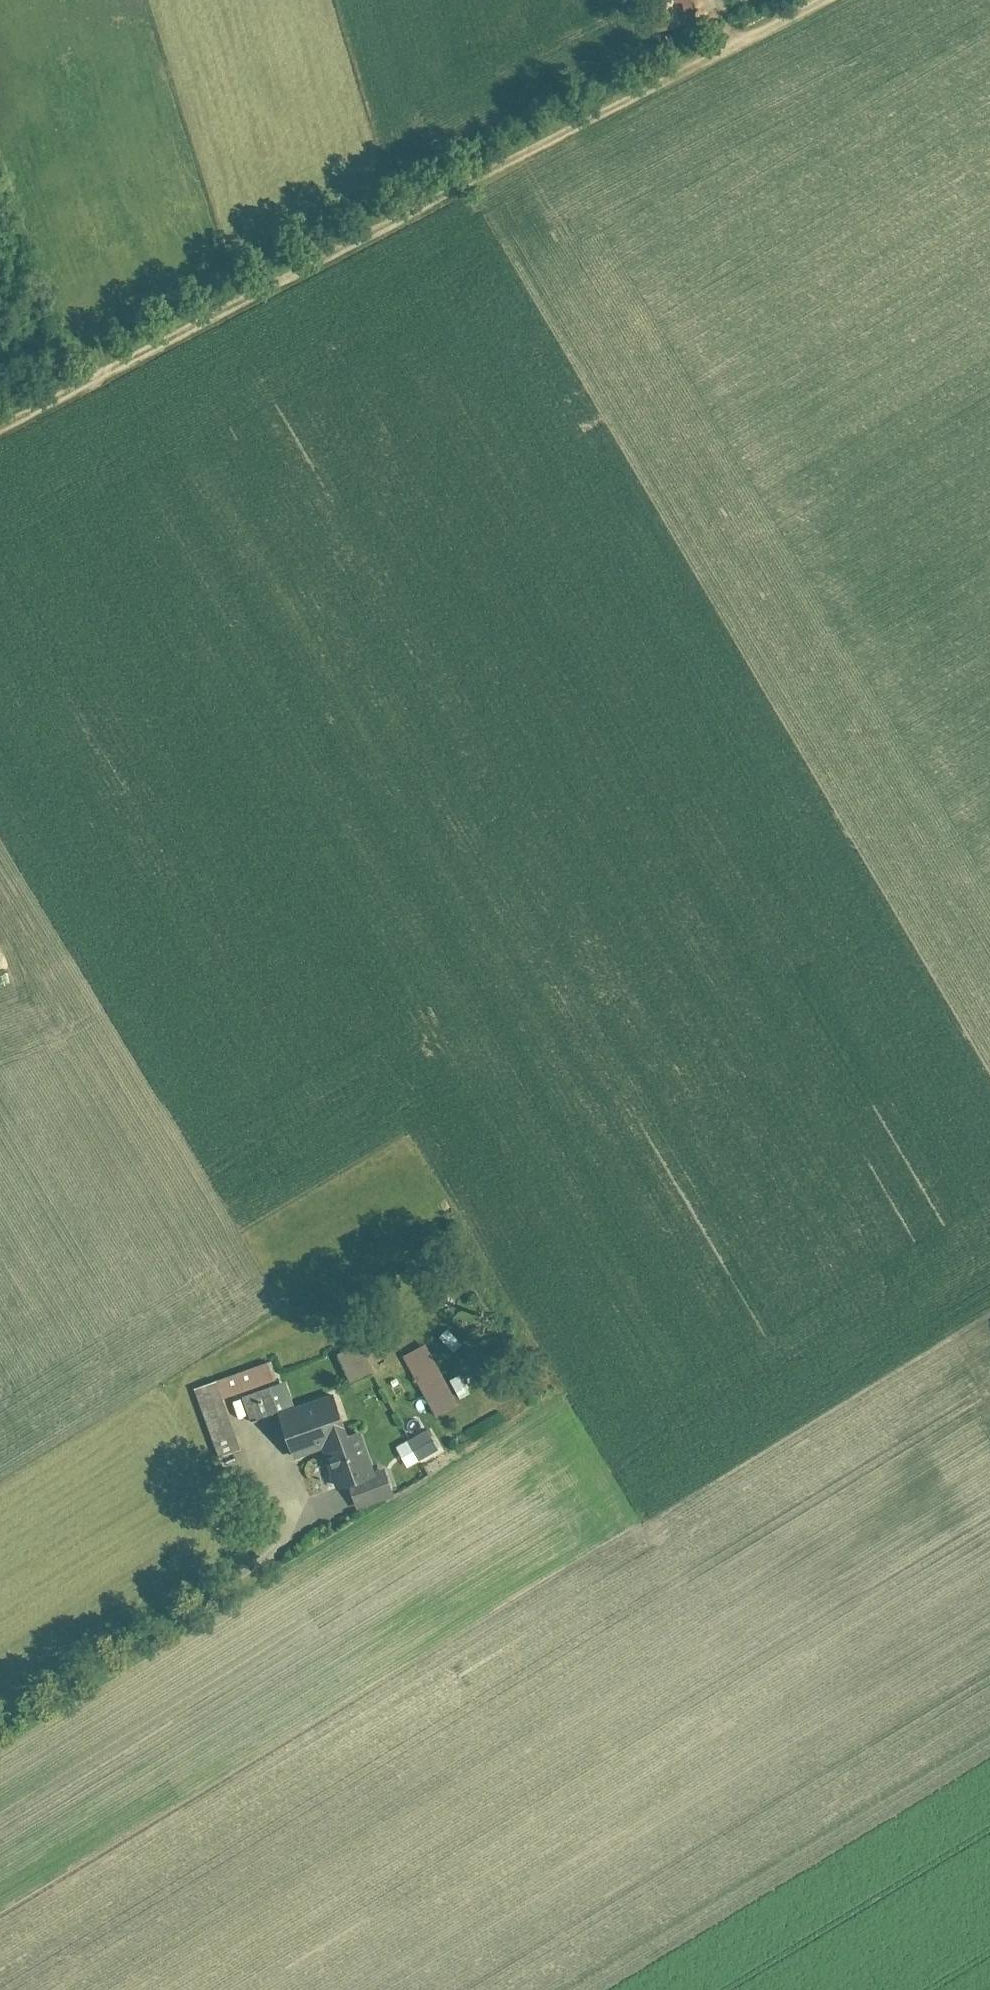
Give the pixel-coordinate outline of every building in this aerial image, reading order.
[(658,1),(668,31),(689,24),(682,0),(662,0),(658,1)] [(407,1356),(437,1414),(460,1402),(431,1344),(407,1356)] [(269,1356),(197,1387),(221,1458),(247,1449),(231,1403),(280,1382),(269,1356)] [(380,1471),(355,1396),(285,1419),(296,1453),(331,1442),(346,1489),(354,1487),(361,1508),(399,1495),(390,1468),(380,1471)] [(407,1445),(417,1464),(446,1449),(436,1430),(407,1445)]
